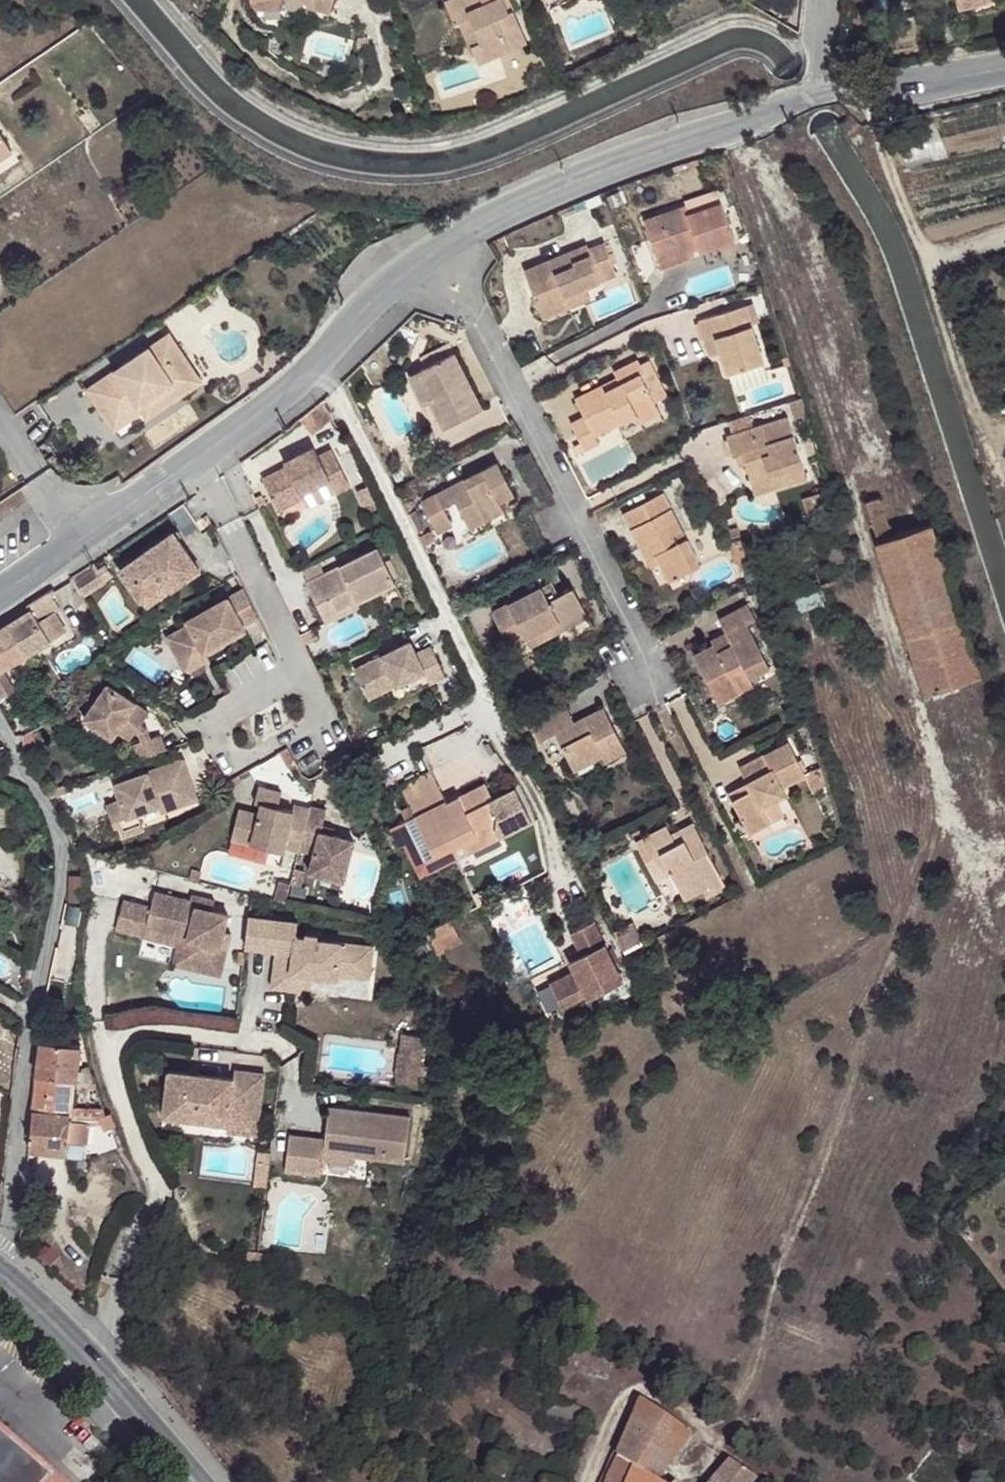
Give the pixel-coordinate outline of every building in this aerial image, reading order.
[(282,2),(330,13),(334,0),(282,0),(282,2)] [(445,1),(455,23),(471,17),(480,39),(471,45),(478,61),(527,40),(511,0),(447,0),(445,1)] [(954,11),(989,1),(989,0),(951,0),(954,11)] [(369,44),(367,35),(357,37),(359,46),(369,44)] [(1,132),(0,133),(0,154),(11,146),(1,132)] [(721,202),(716,189),(684,200),(685,204),(688,214),(721,202)] [(658,259),(687,248),(682,237),(690,232),(695,246),(696,251),(734,238),(721,202),(688,214),(685,204),(643,219),(658,259)] [(687,248),(695,246),(690,232),(682,237),(687,248)] [(562,295),(584,285),(615,272),(602,241),(586,248),(584,243),(521,271),(541,318),(568,306),(562,295)] [(689,255),(687,248),(658,259),(660,265),(689,255)] [(589,297),(584,285),(562,295),(568,306),(589,297)] [(758,320),(752,301),(745,304),(752,323),(758,320)] [(715,337),(721,352),(728,374),(731,372),(764,360),(752,323),(745,304),(698,322),(705,342),(715,337)] [(88,386),(101,405),(108,400),(123,421),(144,407),(181,380),(187,369),(175,353),(183,348),(169,329),(88,386)] [(710,356),(721,352),(715,337),(705,342),(710,356)] [(203,379),(183,348),(175,353),(187,369),(181,380),(144,407),(150,415),(203,379)] [(431,403),(426,405),(441,432),(481,411),(451,356),(415,373),(431,403)] [(640,422),(660,411),(655,400),(642,374),(646,371),(642,363),(639,358),(613,371),(616,376),(619,383),(607,390),(603,383),(575,398),(584,417),(595,436),(620,423),(636,414),(640,422)] [(668,394),(650,359),(642,363),(646,371),(642,374),(655,400),(668,394)] [(731,372),(737,390),(770,378),(764,360),(731,372)] [(423,407),(426,405),(431,403),(415,373),(407,378),(423,407)] [(619,383),(616,376),(603,383),(607,390),(619,383)] [(795,417),(807,413),(801,397),(790,401),(795,417)] [(108,400),(101,405),(115,425),(123,421),(108,400)] [(332,415),(323,400),(301,416),(313,430),(332,415)] [(664,419),(660,411),(640,422),(644,429),(664,419)] [(624,430),(640,422),(636,414),(620,423),(624,430)] [(752,414),(725,422),(729,435),(756,427),(752,414)] [(787,470),(790,482),(809,476),(792,416),(756,427),(729,435),(736,455),(744,453),(753,481),(787,470)] [(584,417),(572,424),(585,450),(599,444),(595,436),(584,417)] [(313,442),(295,451),(297,455),(284,462),(262,474),(278,505),(303,492),(301,489),(330,474),(336,486),(350,480),(330,443),(317,449),(313,442)] [(297,455),(295,451),(282,458),(284,462),(297,455)] [(489,523),(508,513),(503,502),(517,495),(500,462),(424,503),(440,536),(456,527),(446,509),(458,503),(468,521),(483,513),(488,522),(489,523)] [(756,493),(790,482),(787,470),(753,481),(756,493)] [(834,497),(829,480),(822,482),(828,498),(834,497)] [(828,498),(822,482),(807,487),(813,504),(823,501),(828,498)] [(657,555),(660,561),(670,580),(702,564),(663,490),(623,512),(648,560),(657,555)] [(893,534),(880,495),(864,500),(922,690),(977,673),(928,523),(893,534)] [(823,501),(806,507),(809,515),(825,509),(823,501)] [(410,516),(418,533),(425,530),(416,512),(410,516)] [(483,513),(468,521),(472,530),(488,522),(483,513)] [(510,518),(508,513),(489,523),(490,527),(510,518)] [(737,524),(726,528),(731,534),(740,531),(737,524)] [(165,579),(171,588),(201,568),(175,530),(121,565),(140,596),(165,579)] [(336,607),(356,596),(395,577),(377,541),(305,578),(316,599),(330,593),(336,607)] [(652,566),(660,561),(657,555),(648,560),(652,566)] [(747,557),(740,560),(743,570),(751,566),(747,557)] [(76,572),(85,588),(114,570),(108,559),(101,564),(97,558),(76,572)] [(743,570),(745,579),(753,576),(751,566),(743,570)] [(146,605),(171,588),(165,579),(140,596),(146,605)] [(555,579),(544,585),(551,597),(562,592),(555,579)] [(259,612),(245,582),(185,611),(186,616),(163,627),(174,653),(200,640),(202,645),(224,634),(221,628),(229,624),(232,630),(247,623),(245,618),(259,612)] [(551,597),(544,585),(495,611),(513,646),(528,638),(560,621),(563,630),(591,615),(575,586),(562,592),(551,597)] [(15,687),(3,665),(66,627),(56,609),(62,606),(50,587),(26,600),(30,608),(0,625),(0,695),(15,687)] [(359,601),(356,596),(336,607),(330,593),(316,599),(326,618),(339,611),(359,601)] [(745,691),(734,669),(747,662),(754,675),(774,665),(751,620),(759,616),(751,600),(723,614),(730,628),(733,634),(719,641),(698,652),(723,701),(745,691)] [(560,621),(528,638),(532,646),(563,630),(560,621)] [(224,634),(232,630),(229,624),(221,628),(224,634)] [(314,624),(301,632),(305,640),(319,634),(314,624)] [(733,634),(730,628),(716,635),(719,641),(733,634)] [(410,635),(355,664),(370,693),(424,664),(431,675),(446,667),(431,639),(416,646),(410,635)] [(200,640),(174,653),(180,665),(206,653),(202,645),(200,640)] [(118,651),(110,646),(103,654),(112,660),(118,651)] [(734,669),(745,691),(758,684),(754,675),(747,662),(734,669)] [(139,756),(167,745),(162,730),(151,733),(148,724),(142,719),(137,716),(140,711),(145,714),(150,707),(108,679),(85,712),(113,732),(118,726),(131,735),(136,727),(140,731),(143,737),(133,740),(139,756)] [(575,766),(596,756),(605,752),(609,759),(629,749),(606,706),(584,717),(588,723),(580,726),(577,721),(569,706),(534,725),(542,740),(558,733),(575,766)] [(137,716),(142,719),(145,714),(140,711),(137,716)] [(588,723),(584,717),(577,721),(580,726),(588,723)] [(783,781),(808,768),(791,736),(741,762),(751,778),(754,783),(733,793),(751,827),(772,817),(764,802),(780,795),(788,791),(783,781)] [(298,757),(290,743),(282,747),(290,761),(298,757)] [(119,820),(123,831),(143,824),(138,809),(158,802),(171,797),(174,802),(190,796),(181,774),(189,771),(183,755),(117,779),(123,794),(106,799),(114,823),(119,820)] [(600,763),(596,756),(575,766),(579,773),(600,763)] [(816,787),(827,777),(821,761),(808,768),(816,787)] [(404,841),(420,873),(458,855),(452,842),(464,836),(468,843),(530,812),(516,783),(494,794),(486,779),(448,798),(432,767),(401,783),(411,803),(416,812),(407,816),(391,824),(400,843),(404,841)] [(181,774),(190,796),(198,794),(189,771),(181,774)] [(754,783),(751,778),(730,788),(733,793),(754,783)] [(310,804),(311,801),(297,797),(293,809),(285,807),(285,811),(278,808),(278,806),(284,785),(261,779),(257,795),(263,797),(261,807),(241,801),(232,832),(285,846),(287,841),(299,844),(310,804)] [(786,809),(780,795),(764,802),(772,817),(786,809)] [(158,802),(160,808),(174,802),(171,797),(158,802)] [(362,815),(357,803),(348,807),(354,819),(362,815)] [(299,844),(298,849),(313,854),(307,872),(342,881),(353,840),(320,831),(326,809),(310,804),(299,844)] [(468,843),(471,849),(533,818),(530,812),(468,843)] [(708,876),(723,869),(698,822),(683,829),(687,837),(681,841),(676,833),(671,823),(640,840),(660,878),(674,872),(684,889),(708,876)] [(687,837),(683,829),(676,833),(681,841),(687,837)] [(198,875),(200,866),(191,864),(189,872),(198,875)] [(299,884),(303,870),(293,866),(290,878),(289,881),(299,884)] [(716,893),(731,885),(723,869),(708,876),(713,885),(716,893)] [(82,874),(69,873),(66,899),(79,900),(82,874)] [(289,881),(290,878),(279,875),(274,893),(285,895),(289,881)] [(689,898),(713,885),(708,876),(684,889),(689,898)] [(112,928),(142,935),(145,927),(178,935),(179,929),(187,931),(180,959),(196,963),(195,968),(218,974),(226,944),(218,942),(222,928),(226,910),(209,907),(211,897),(188,891),(187,896),(151,888),(147,904),(120,897),(112,928)] [(293,967),(313,969),(338,972),(339,967),(370,970),(374,938),(317,932),(317,928),(305,926),(304,932),(294,930),(296,916),(247,911),(244,941),(275,945),(270,982),(291,984),(293,967)] [(429,927),(440,950),(461,939),(450,916),(429,927)] [(551,979),(563,1003),(588,991),(589,994),(624,977),(595,917),(572,928),(580,945),(583,951),(573,956),(571,957),(576,967),(551,979)] [(616,927),(628,952),(648,941),(636,917),(616,927)] [(145,927),(142,935),(176,943),(172,963),(195,968),(196,963),(180,959),(187,931),(179,929),(178,935),(145,927)] [(229,929),(222,928),(218,942),(226,944),(229,929)] [(573,956),(583,951),(580,945),(571,950),(573,956)] [(235,949),(234,962),(241,963),(243,950),(235,949)] [(431,955),(438,967),(446,962),(440,950),(431,955)] [(312,987),(313,969),(293,967),(291,984),(312,987)] [(403,1029),(402,1049),(421,1051),(424,1032),(403,1029)] [(39,1039),(35,1074),(74,1077),(78,1044),(39,1039)] [(419,1072),(422,1054),(401,1052),(400,1071),(419,1072)] [(82,1063),(80,1078),(92,1078),(87,1064),(82,1063)] [(168,1076),(163,1115),(228,1121),(229,1115),(259,1118),(265,1069),(234,1067),(233,1075),(208,1073),(207,1080),(198,1079),(199,1072),(169,1068),(168,1076)] [(419,1072),(400,1071),(398,1080),(418,1082),(419,1072)] [(74,1077),(35,1074),(30,1110),(70,1114),(74,1077)] [(356,1150),(356,1153),(407,1158),(412,1112),(330,1103),(326,1136),(290,1133),(286,1169),(323,1173),(325,1157),(326,1147),(356,1150)] [(87,1115),(70,1114),(30,1110),(26,1147),(67,1152),(68,1139),(83,1140),(86,1122),(87,1115)] [(87,1115),(86,1122),(100,1123),(102,1129),(110,1126),(107,1117),(100,1117),(87,1115)] [(258,1133),(259,1118),(229,1115),(228,1121),(227,1130),(258,1133)] [(355,1161),(356,1153),(356,1150),(326,1147),(325,1157),(355,1161)] [(259,1161),(271,1162),(272,1152),(260,1151),(259,1161)] [(269,1188),(271,1162),(259,1161),(256,1186),(269,1188)] [(252,1263),(255,1244),(242,1242),(240,1259),(252,1263)] [(271,1270),(275,1246),(255,1244),(252,1263),(271,1270)] [(624,1342),(621,1331),(610,1333),(612,1344),(624,1342)] [(549,1392),(542,1409),(581,1425),(588,1408),(549,1392)] [(663,1477),(693,1427),(646,1395),(607,1481),(669,1481),(663,1477)] [(62,1455),(0,1403),(0,1481),(39,1481),(62,1455)] [(973,1433),(962,1445),(975,1455),(985,1443),(973,1433)] [(62,1455),(39,1481),(71,1481),(80,1471),(62,1455)] [(760,1473),(733,1455),(723,1467),(719,1472),(711,1481),(753,1481),(760,1473)] [(715,1468),(719,1472),(723,1467),(718,1464),(715,1468)]
